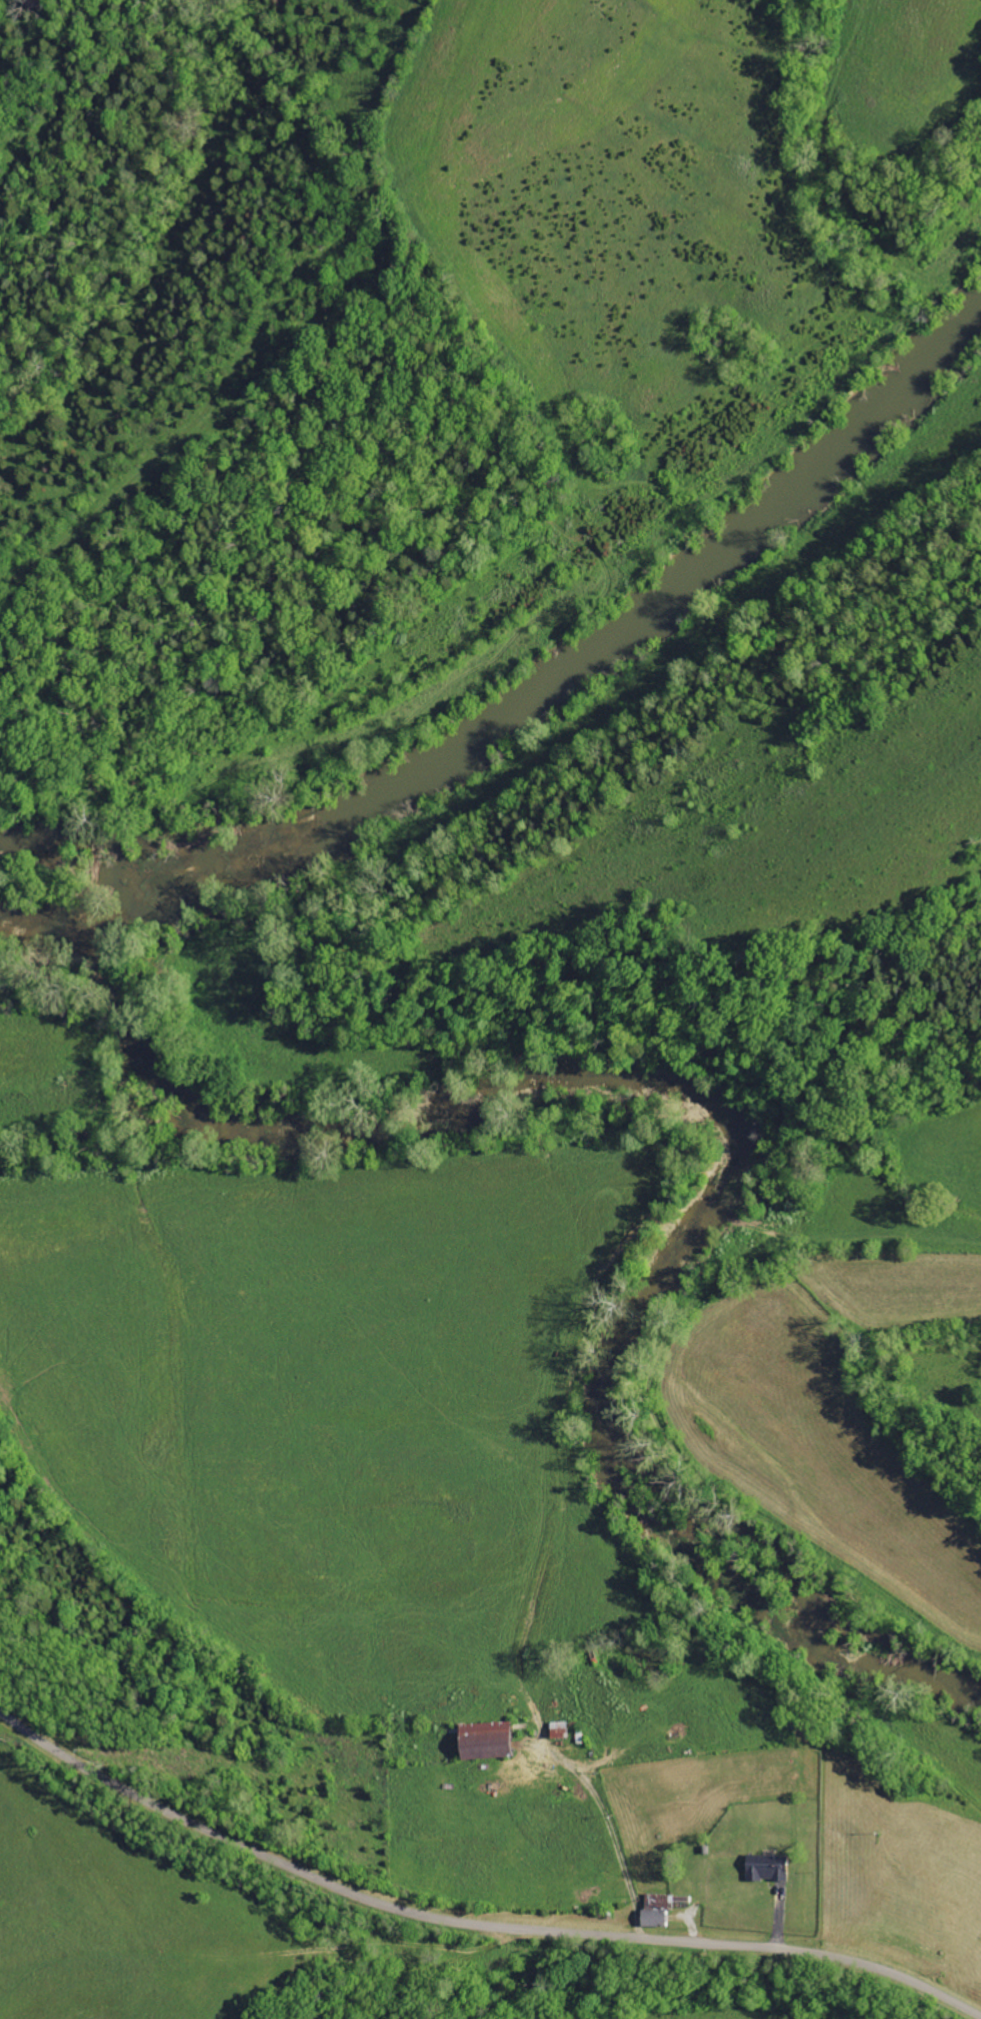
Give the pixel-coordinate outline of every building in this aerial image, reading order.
[(457,1724),(458,1759),(509,1757),(508,1722),(457,1724)] [(564,1722),(548,1722),(548,1738),(565,1738),(564,1722)] [(784,1874),(784,1856),(744,1855),(743,1880),(776,1881),(776,1874),(784,1874)] [(639,1910),(639,1927),(663,1927),(663,1910),(639,1910)]
